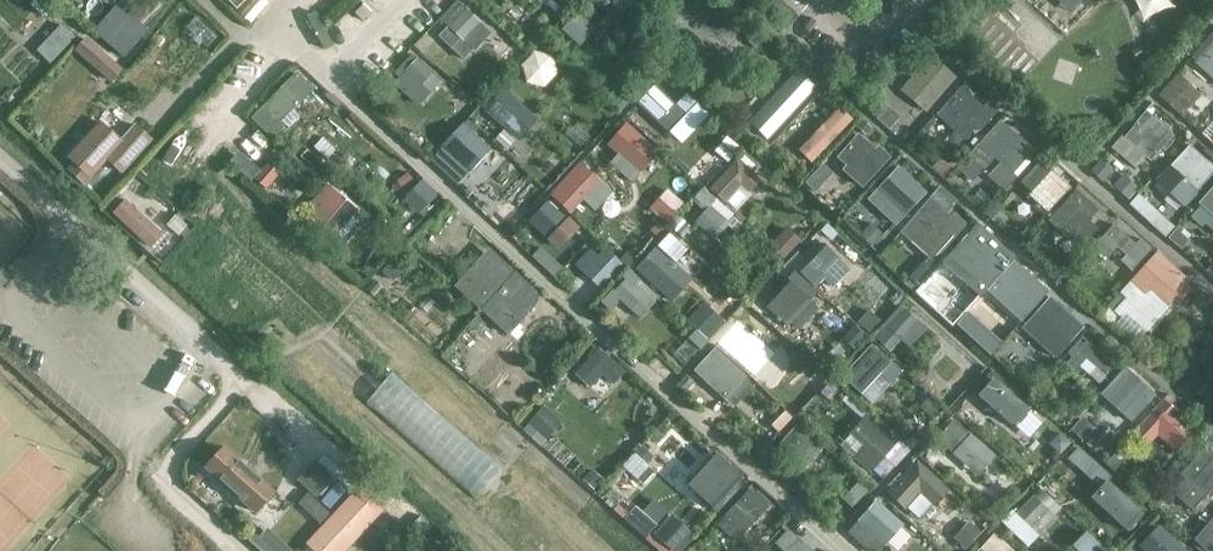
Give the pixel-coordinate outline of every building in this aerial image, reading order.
[(1143,16),(1171,6),(1169,0),(1137,0),(1143,16)] [(95,28),(126,55),(149,27),(118,1),(95,28)] [(462,3),(445,22),(475,51),(492,33),(462,3)] [(578,12),(562,29),(581,46),(596,29),(578,12)] [(52,60),(77,34),(63,20),(38,47),(52,60)] [(86,34),(76,48),(104,70),(115,56),(86,34)] [(1196,61),(1212,77),(1212,43),(1196,61)] [(541,49),(519,73),(535,87),(557,63),(541,49)] [(957,79),(930,55),(899,90),(926,113),(957,79)] [(398,78),(393,83),(417,107),(442,82),(417,58),(414,61),(409,57),(393,74),(398,78)] [(297,72),(250,120),(273,142),(287,127),(282,121),(314,89),(297,72)] [(785,85),(774,75),(756,96),(768,106),(774,98),(789,112),(810,90),(793,75),(785,85)] [(970,87),(965,82),(937,115),(966,141),(976,129),(980,132),(999,111),(989,101),(984,107),(966,92),(970,87)] [(503,88),(482,110),(517,143),(537,121),(503,88)] [(660,88),(642,107),(670,133),(686,115),(660,88)] [(811,91),(790,113),(808,129),(829,106),(811,91)] [(840,103),(798,147),(812,161),(855,116),(840,103)] [(1174,136),(1146,111),(1115,148),(1133,166),(1143,156),(1151,163),(1174,136)] [(101,121),(68,158),(91,178),(108,159),(122,172),(152,140),(136,125),(122,140),(101,121)] [(463,124),(444,145),(471,172),(490,151),(463,124)] [(1033,152),(1004,125),(984,147),(1013,173),(1033,152)] [(624,126),(606,145),(638,175),(656,155),(624,126)] [(875,150),(858,135),(836,159),(845,168),(842,171),(862,191),(891,159),(878,147),(875,150)] [(1168,169),(1196,194),(1212,175),(1212,167),(1189,146),(1168,169)] [(1042,159),(1022,181),(1033,190),(1027,197),(1047,213),(1073,187),(1042,159)] [(808,174),(815,186),(835,173),(827,161),(808,174)] [(584,165),(567,184),(594,210),(612,192),(584,165)] [(924,195),(897,169),(877,191),(903,218),(924,195)] [(1134,195),(1140,181),(1122,173),(1115,186),(1134,195)] [(737,181),(717,199),(735,214),(750,192),(737,181)] [(421,182),(405,200),(420,214),(437,196),(421,182)] [(359,209),(329,183),(303,212),(335,238),(359,209)] [(667,187),(655,206),(670,215),(682,197),(667,187)] [(1187,216),(1197,226),(1201,221),(1212,232),(1212,187),(1187,216)] [(1099,210),(1076,189),(1048,220),(1081,247),(1097,229),(1089,221),(1099,210)] [(1169,231),(1176,221),(1139,193),(1132,203),(1169,231)] [(127,196),(112,211),(150,246),(165,231),(127,196)] [(716,199),(696,222),(715,239),(735,214),(716,199)] [(952,218),(930,199),(910,221),(924,233),(933,222),(943,230),(937,236),(948,246),(966,225),(955,215),(952,218)] [(548,203),(531,221),(561,251),(578,234),(548,203)] [(1136,244),(1114,224),(1094,246),(1108,258),(1117,247),(1126,254),(1120,260),(1132,271),(1152,249),(1141,238),(1136,244)] [(998,246),(979,230),(950,262),(985,292),(1010,265),(994,248),(998,246)] [(667,238),(651,254),(678,280),(693,264),(667,238)] [(602,240),(578,266),(600,286),(625,260),(602,240)] [(821,244),(795,271),(812,286),(822,277),(835,289),(851,273),(821,244)] [(516,272),(489,247),(455,286),(481,310),(516,272)] [(1190,282),(1157,251),(1133,278),(1145,292),(1151,286),(1171,304),(1190,282)] [(395,257),(382,273),(393,283),(402,290),(415,276),(395,257)] [(1010,265),(985,292),(1019,323),(1048,291),(1014,261),(1010,265)] [(536,290),(516,272),(482,310),(491,319),(498,311),(516,328),(536,306),(538,302),(538,294),(536,290)] [(632,273),(613,293),(632,310),(652,290),(632,273)] [(782,286),(764,306),(780,321),(797,301),(782,286)] [(1073,313),(1052,294),(1015,335),(1015,338),(1027,349),(1031,349),(1038,341),(1038,337),(1048,325),(1056,332),(1045,346),(1057,358),(1084,328),(1070,316),(1073,313)] [(854,345),(881,316),(871,307),(844,336),(854,345)] [(905,309),(888,328),(900,339),(918,321),(905,309)] [(749,311),(734,327),(763,353),(777,338),(749,311)] [(1084,344),(1079,340),(1063,359),(1076,370),(1085,360),(1105,378),(1116,367),(1087,340),(1084,344)] [(603,369),(616,380),(626,367),(598,344),(576,371),(591,383),(603,369)] [(870,346),(842,376),(862,394),(886,369),(876,359),(879,355),(870,346)] [(713,351),(695,373),(727,403),(744,385),(713,351)] [(476,496),(502,468),(394,369),(368,397),(476,496)] [(1160,401),(1125,369),(1101,395),(1135,427),(1160,401)] [(987,382),(971,399),(990,418),(1012,393),(1001,382),(994,389),(987,382)] [(545,403),(524,426),(542,442),(563,419),(545,403)] [(1182,425),(1158,404),(1136,428),(1150,442),(1158,433),(1178,450),(1197,429),(1186,420),(1182,425)] [(864,448),(853,460),(870,474),(897,444),(866,416),(849,435),(864,448)] [(953,422),(937,439),(980,477),(996,458),(970,435),(969,436),(953,422)] [(798,423),(779,445),(806,468),(825,447),(798,423)] [(257,511),(273,493),(224,449),(207,467),(257,511)] [(635,451),(624,463),(644,481),(655,469),(635,451)] [(1063,452),(1046,468),(1075,494),(1089,477),(1063,452)] [(295,455),(284,469),(319,495),(336,473),(314,456),(307,465),(295,455)] [(1193,480),(1208,494),(1212,488),(1212,458),(1193,480)] [(916,461),(886,494),(905,511),(921,494),(934,506),(948,491),(916,461)] [(741,479),(722,462),(693,494),(712,511),(741,479)] [(1129,530),(1145,512),(1108,477),(1092,494),(1129,530)] [(769,507),(750,488),(723,518),(743,535),(769,507)] [(311,546),(307,550),(341,550),(380,510),(359,491),(309,544),(311,546)] [(1033,495),(1015,514),(1031,529),(1049,510),(1033,495)] [(876,500),(859,521),(875,536),(893,516),(876,500)] [(642,534),(662,550),(680,550),(696,533),(665,507),(642,534)] [(955,536),(967,547),(984,529),(972,518),(955,536)] [(1135,543),(1143,550),(1184,550),(1154,523),(1135,543)] [(266,550),(293,550),(294,549),(268,524),(254,540),(266,550)] [(790,525),(768,550),(801,550),(808,543),(790,525)] [(1108,549),(1088,528),(1073,542),(1082,550),(1106,550),(1108,549)] [(979,550),(1013,550),(1014,550),(995,533),(979,550)]
